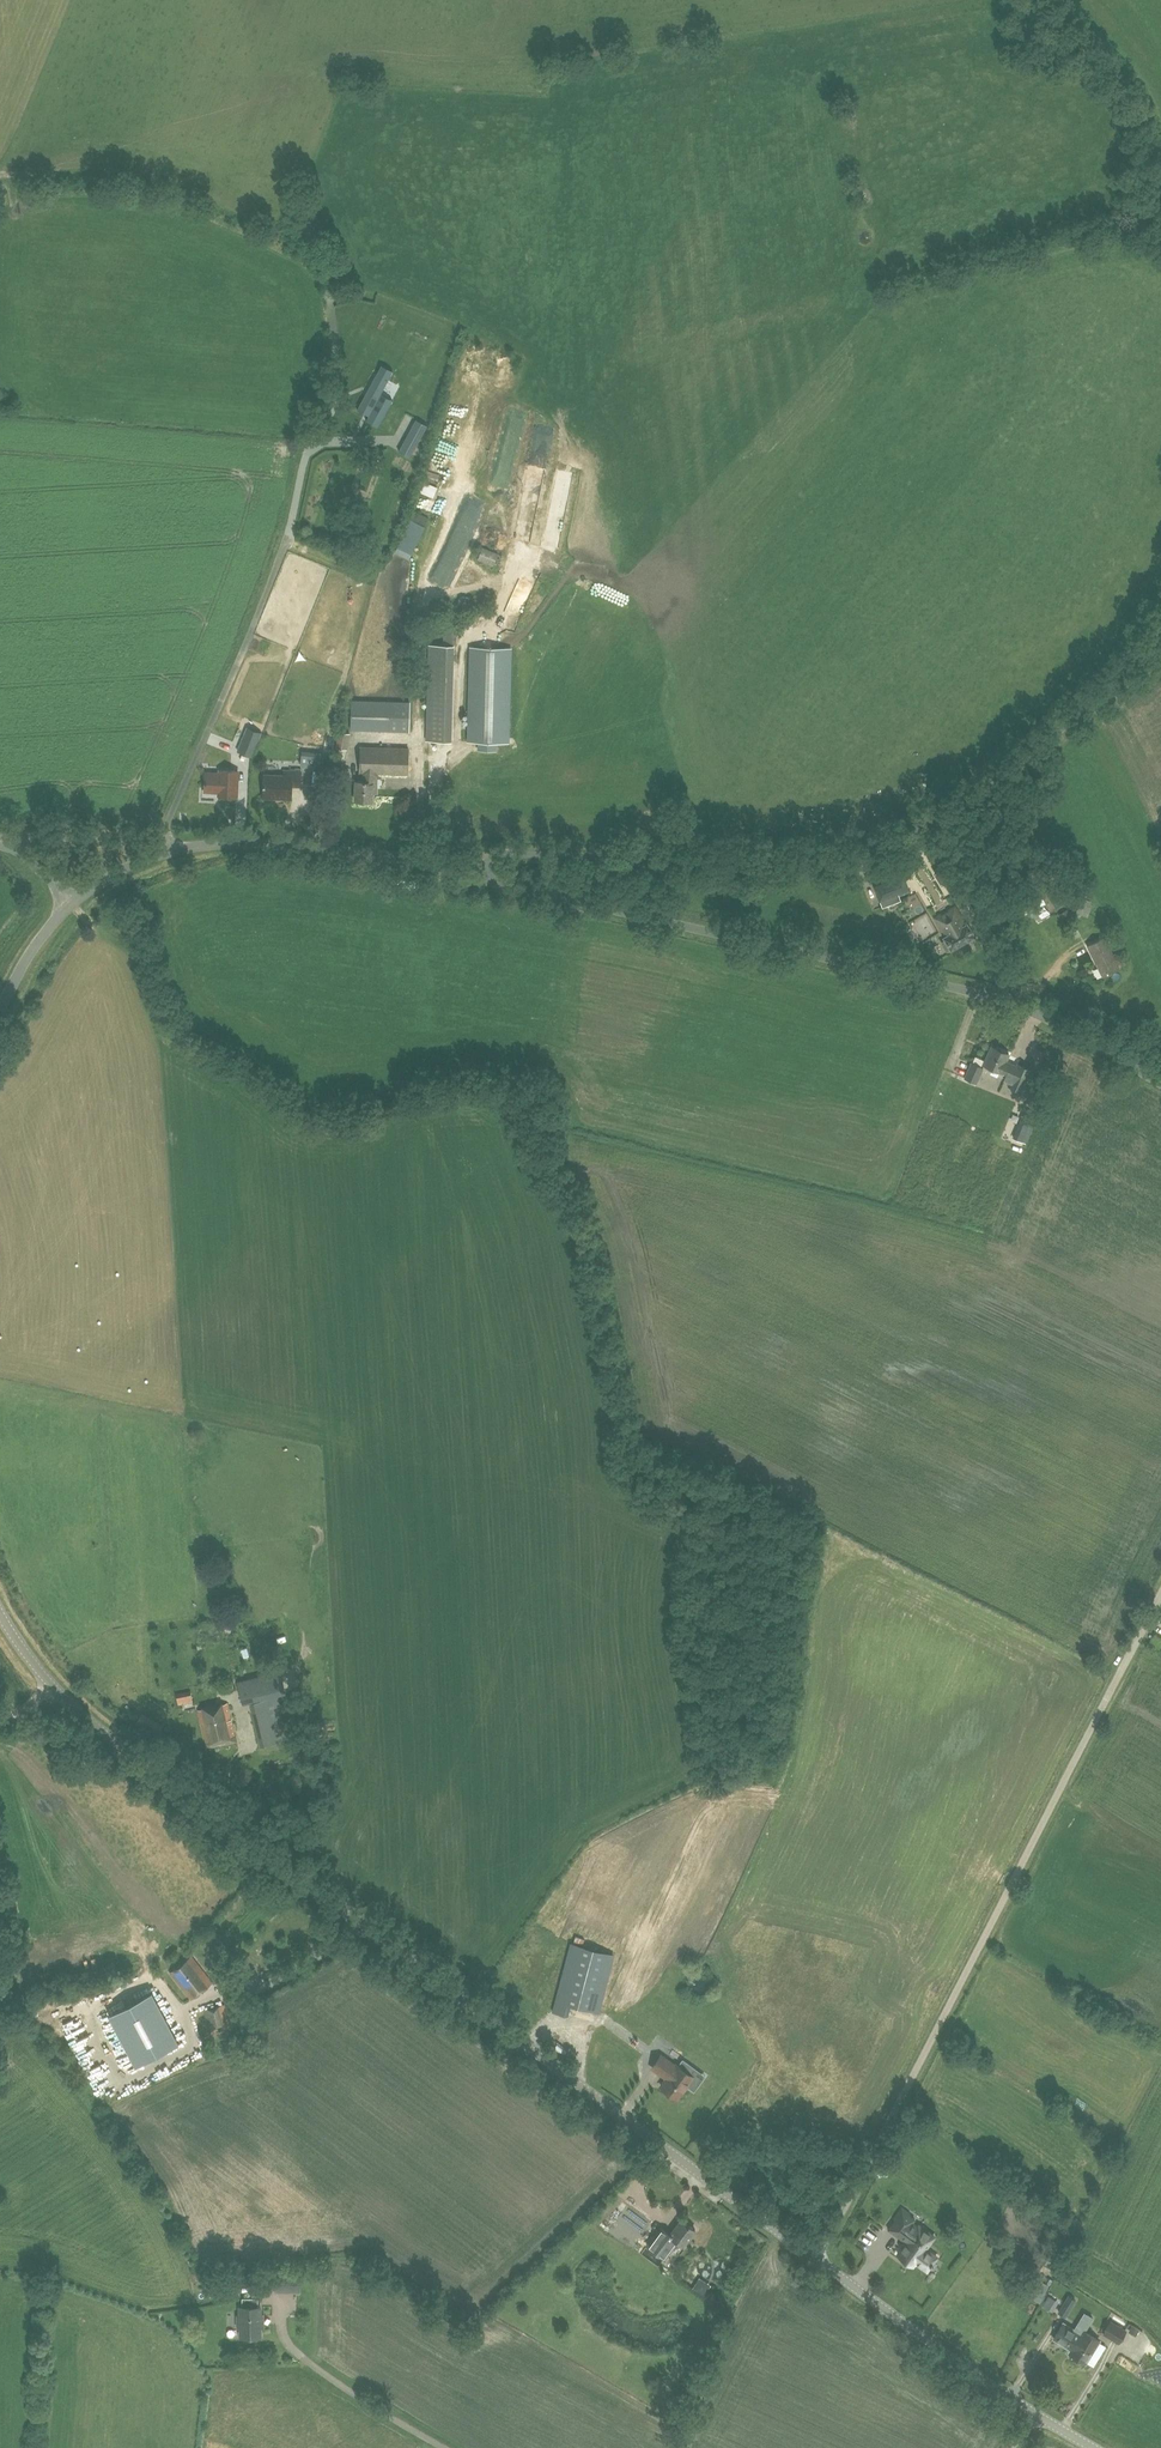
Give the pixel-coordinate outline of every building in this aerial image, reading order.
[(365,354),(356,355),(358,381),(367,380),(365,354)] [(384,364),(359,408),(371,415),(368,420),(379,426),(394,400),(383,393),(395,371),(384,364)] [(418,419),(413,427),(424,433),(429,425),(418,419)] [(475,434),(447,427),(442,451),(455,454),(452,465),(471,470),(476,446),(473,446),(475,434)] [(338,438),(338,446),(355,446),(355,438),(338,438)] [(405,443),(400,451),(411,457),(416,449),(405,443)] [(450,478),(446,487),(455,490),(459,481),(450,478)] [(428,482),(424,493),(439,497),(442,486),(428,482)] [(420,510),(416,517),(431,523),(434,516),(420,510)] [(493,566),(499,553),(483,546),(477,559),(493,566)] [(435,562),(442,569),(453,557),(446,551),(435,562)] [(457,644),(457,626),(443,626),(443,643),(457,644)] [(458,644),(431,644),(432,740),(459,740),(458,644)] [(508,742),(511,647),(470,646),(468,741),(479,741),(479,750),(495,750),(495,742),(508,742)] [(408,731),(409,702),(350,700),(350,729),(408,731)] [(247,726),(237,751),(252,757),(262,732),(247,726)] [(347,749),(350,733),(338,731),(335,747),(347,749)] [(407,773),(408,748),(360,746),(359,772),(363,772),(362,781),(356,780),(355,800),(372,801),(373,788),(376,788),(377,772),(407,773)] [(322,767),(323,753),(302,750),(300,765),(322,767)] [(236,796),(237,771),(220,770),(219,773),(205,773),(204,790),(219,791),(218,795),(236,796)] [(300,785),(301,771),(283,770),(283,775),(264,774),(263,794),(276,795),(276,793),(281,793),(281,797),(291,798),(292,785),(300,785)] [(951,877),(944,881),(953,896),(967,888),(955,867),(954,867),(948,871),(951,877)] [(903,876),(874,887),(878,897),(897,890),(898,894),(908,890),(903,876)] [(1050,915),(1044,904),(1045,903),(1040,893),(1015,907),(1020,917),(1029,912),(1033,919),(1035,918),(1037,922),(1050,915)] [(1087,899),(1082,913),(1093,916),(1098,903),(1087,899)] [(963,920),(955,905),(947,910),(948,911),(942,915),(941,913),(934,918),(942,932),(944,931),(946,935),(943,937),(945,940),(942,942),(946,950),(950,948),(951,949),(974,936),(967,923),(964,925),(961,921),(963,920)] [(1066,926),(1073,922),(1066,910),(1059,914),(1066,926)] [(1068,946),(1078,940),(1074,935),(1065,941),(1068,946)] [(1102,976),(1119,967),(1105,938),(1088,946),(1102,976)] [(1017,1066),(1005,1061),(1009,1054),(991,1046),(983,1064),(1001,1072),(1001,1071),(1006,1073),(1004,1079),(1010,1081),(1008,1085),(1021,1091),(1030,1069),(1018,1063),(1017,1066)] [(976,1083),(983,1067),(971,1061),(964,1078),(976,1083)] [(1041,1096),(1049,1078),(1040,1074),(1033,1092),(1041,1096)] [(991,1217),(1031,1104),(1007,1096),(967,1209),(991,1217)] [(268,1657),(258,1660),(261,1672),(272,1670),(268,1657)] [(241,1696),(284,1685),(280,1670),(237,1681),(241,1696)] [(179,1703),(192,1700),(190,1689),(178,1691),(179,1703)] [(277,1696),(251,1703),(262,1745),(288,1739),(277,1696)] [(236,1740),(227,1703),(198,1710),(207,1747),(218,1745),(217,1739),(223,1738),(225,1743),(236,1740)] [(598,2011),(613,1954),(570,1942),(552,2011),(568,2015),(571,2004),(598,2011)] [(191,1999),(212,1982),(191,1955),(169,1973),(191,1999)] [(135,2064),(177,2042),(151,1991),(109,2014),(135,2064)] [(209,2033),(230,2028),(224,2004),(203,2009),(209,2033)] [(686,2072),(691,2065),(682,2059),(678,2065),(677,2064),(676,2066),(661,2055),(652,2067),(661,2074),(663,2070),(669,2075),(661,2086),(677,2098),(693,2076),(686,2072)] [(846,2154),(851,2145),(845,2142),(840,2150),(846,2154)] [(634,2207),(648,2217),(658,2204),(645,2193),(634,2207)] [(915,2219),(901,2209),(893,2219),(895,2220),(888,2229),(901,2238),(903,2236),(908,2240),(906,2242),(898,2254),(913,2265),(915,2262),(927,2270),(937,2257),(925,2248),(927,2246),(934,2237),(919,2226),(913,2222),(915,2219)] [(684,2245),(695,2229),(681,2219),(670,2234),(661,2227),(647,2245),(665,2258),(678,2240),(684,2245)] [(272,2290),(301,2290),(300,2273),(272,2273),(272,2290)] [(1040,2303),(1049,2285),(1039,2280),(1036,2286),(1031,2284),(1025,2296),(1040,2303)] [(1048,2295),(1042,2306),(1049,2310),(1055,2300),(1048,2295)] [(1066,2317),(1076,2300),(1068,2295),(1058,2312),(1066,2317)] [(258,2306),(258,2297),(243,2298),(243,2306),(241,2306),(241,2314),(238,2314),(238,2327),(241,2327),(241,2336),(261,2336),(261,2306),(258,2306)] [(1118,2344),(1127,2330),(1110,2319),(1102,2333),(1118,2344)] [(1071,2349),(1081,2334),(1080,2334),(1063,2323),(1054,2338),(1071,2349)] [(1130,2330),(1137,2335),(1140,2330),(1133,2325),(1130,2330)] [(1085,2362),(1099,2340),(1083,2330),(1080,2334),(1081,2334),(1071,2349),(1069,2353),(1085,2362)]
